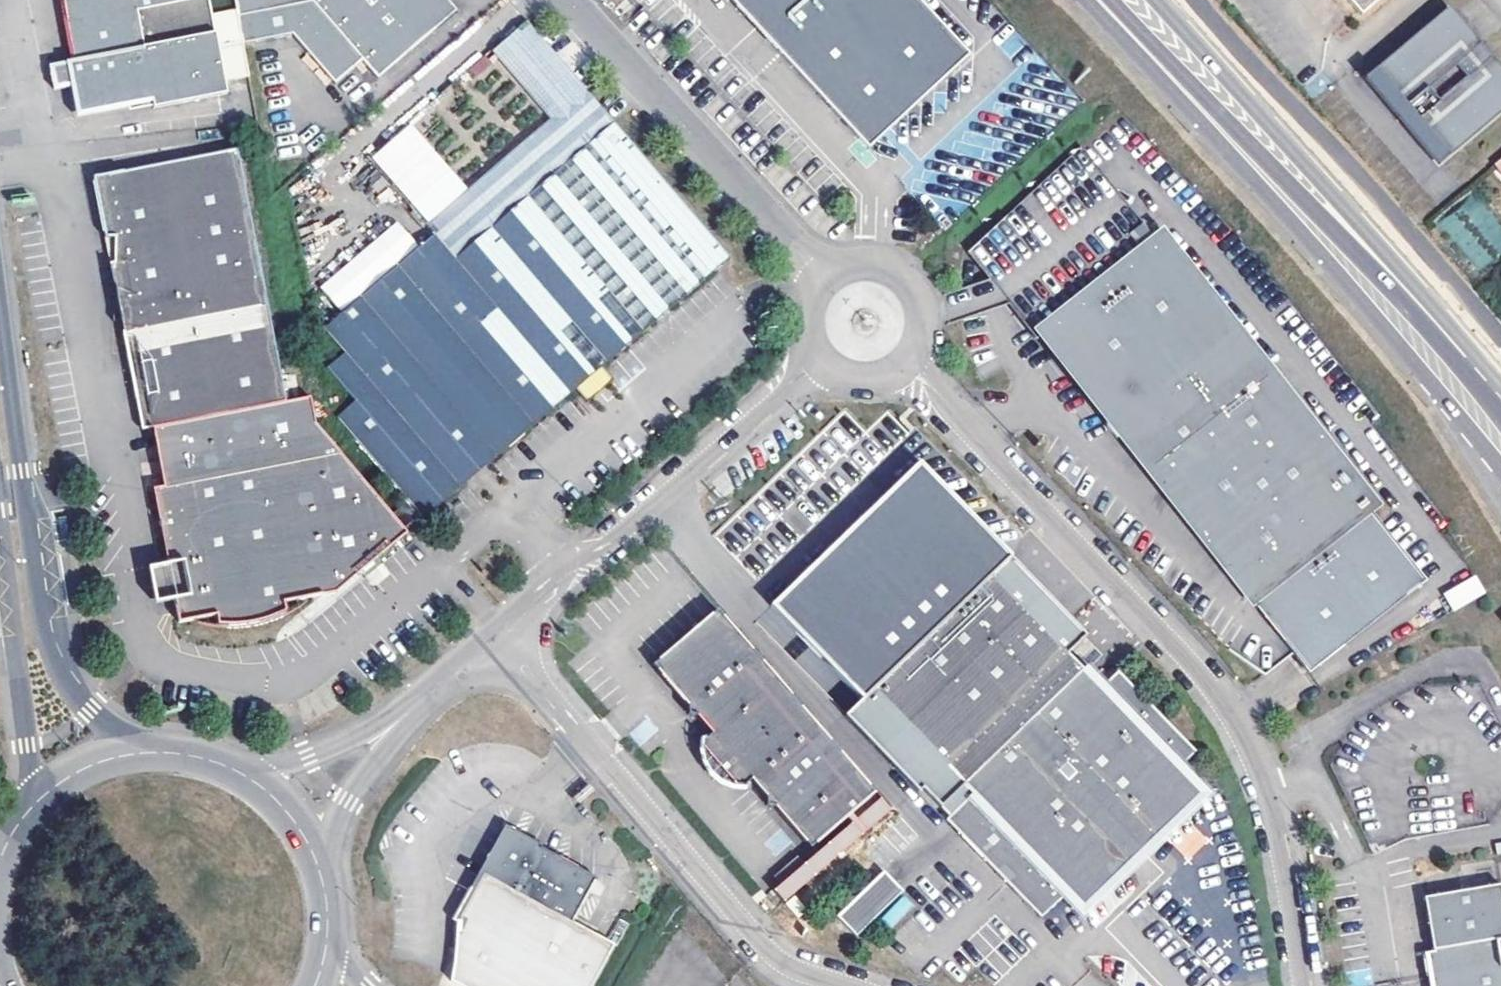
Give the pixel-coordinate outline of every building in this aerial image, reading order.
[(78,60),(80,73),(83,85),(88,109),(148,96),(147,91),(157,89),(160,106),(231,91),(228,79),(252,74),(245,39),(221,43),(212,0),(65,0),(78,60)] [(240,15),(289,5),(341,65),(359,50),(382,77),(458,13),(447,0),(237,0),(240,15)] [(924,0),(733,0),(757,25),(872,150),(975,55),(924,0)] [(1365,13),(1381,0),(1353,0),(1365,13)] [(1361,69),(1437,154),(1500,97),(1500,75),(1466,36),(1436,2),(1361,69)] [(425,290),(621,122),(532,20),(500,47),(568,125),(404,266),(425,290)] [(80,73),(78,60),(54,65),(59,89),(83,85),(80,73)] [(404,266),(332,328),(352,352),(335,369),(362,401),(345,418),(432,518),(475,482),(500,460),(585,388),(591,395),(616,373),(610,366),(721,270),(737,256),(621,122),(425,290),(404,266)] [(1014,293),(1129,201),(1083,143),(970,251),(1040,337),(1045,333),(1014,293)] [(373,564),(411,532),(409,530),(398,516),(322,421),(317,394),(292,399),(240,147),(98,177),(102,198),(108,237),(114,236),(116,249),(119,264),(119,268),(119,320),(126,318),(137,374),(146,416),(157,428),(169,485),(158,487),(173,563),(174,568),(166,580),(162,581),(161,582),(161,584),(163,584),(167,584),(179,591),(181,598),(185,620),(222,615),(224,622),(245,621),(270,618),(291,610),(290,600),(341,590),(373,564)] [(1014,293),(1045,333),(1317,669),(1432,576),(1374,505),(1381,500),(1166,235),(1160,240),(1129,201),(1014,293)] [(621,380),(616,373),(591,395),(597,402),(610,390),(621,380)] [(157,428),(146,416),(148,429),(157,428)] [(941,805),(951,815),(946,819),(1040,916),(1063,894),(1082,915),(1137,862),(1155,845),(1211,791),(1208,788),(1182,762),(1195,749),(1118,670),(1105,683),(1086,664),(1083,667),(1066,649),(1084,631),(919,461),(773,602),(801,631),(817,647),(864,695),(845,714),(918,789),(922,786),(941,805)] [(398,516),(409,530),(425,516),(415,502),(398,516)] [(66,518),(57,519),(60,540),(68,539),(66,518)] [(161,601),(181,598),(179,591),(167,584),(163,584),(161,584),(161,582),(162,581),(166,580),(174,568),(173,563),(154,565),(161,601)] [(1453,610),(1486,593),(1477,574),(1443,591),(1453,610)] [(873,790),(718,607),(653,661),(687,703),(688,711),(695,713),(710,731),(703,737),(702,742),(702,748),(703,753),(705,757),(707,762),(709,765),(712,769),(714,771),(718,777),(722,780),(726,783),(729,785),(735,787),(739,788),(743,789),(745,788),(753,781),(765,794),(766,802),(773,804),(809,846),(873,790)] [(817,647),(801,631),(798,634),(813,650),(817,647)] [(630,732),(638,743),(654,730),(646,720),(630,732)] [(772,890),(782,902),(889,809),(879,797),(803,863),(796,855),(773,875),(780,883),(772,890)] [(503,848),(515,854),(522,841),(503,831),(457,913),(458,923),(457,933),(457,938),(457,942),(456,951),(463,950),(463,936),(463,919),(481,888),(503,848)] [(451,984),(455,985),(593,985),(613,950),(571,927),(596,882),(522,841),(515,854),(503,848),(481,888),(463,919),(463,936),(463,950),(456,951),(451,984)] [(1161,850),(1155,845),(1137,862),(1142,868),(1161,850)] [(895,885),(847,930),(867,950),(915,905),(895,885)] [(1500,885),(1424,899),(1433,952),(1452,948),(1454,960),(1456,974),(1432,977),(1433,985),(1500,985),(1500,889),(1500,885)] [(619,917),(605,940),(615,946),(629,923),(619,917)] [(984,930),(971,960),(1007,976),(1020,946),(984,930)] [(1427,952),(1432,977),(1456,974),(1454,960),(1452,948),(1433,952),(1427,952)]
